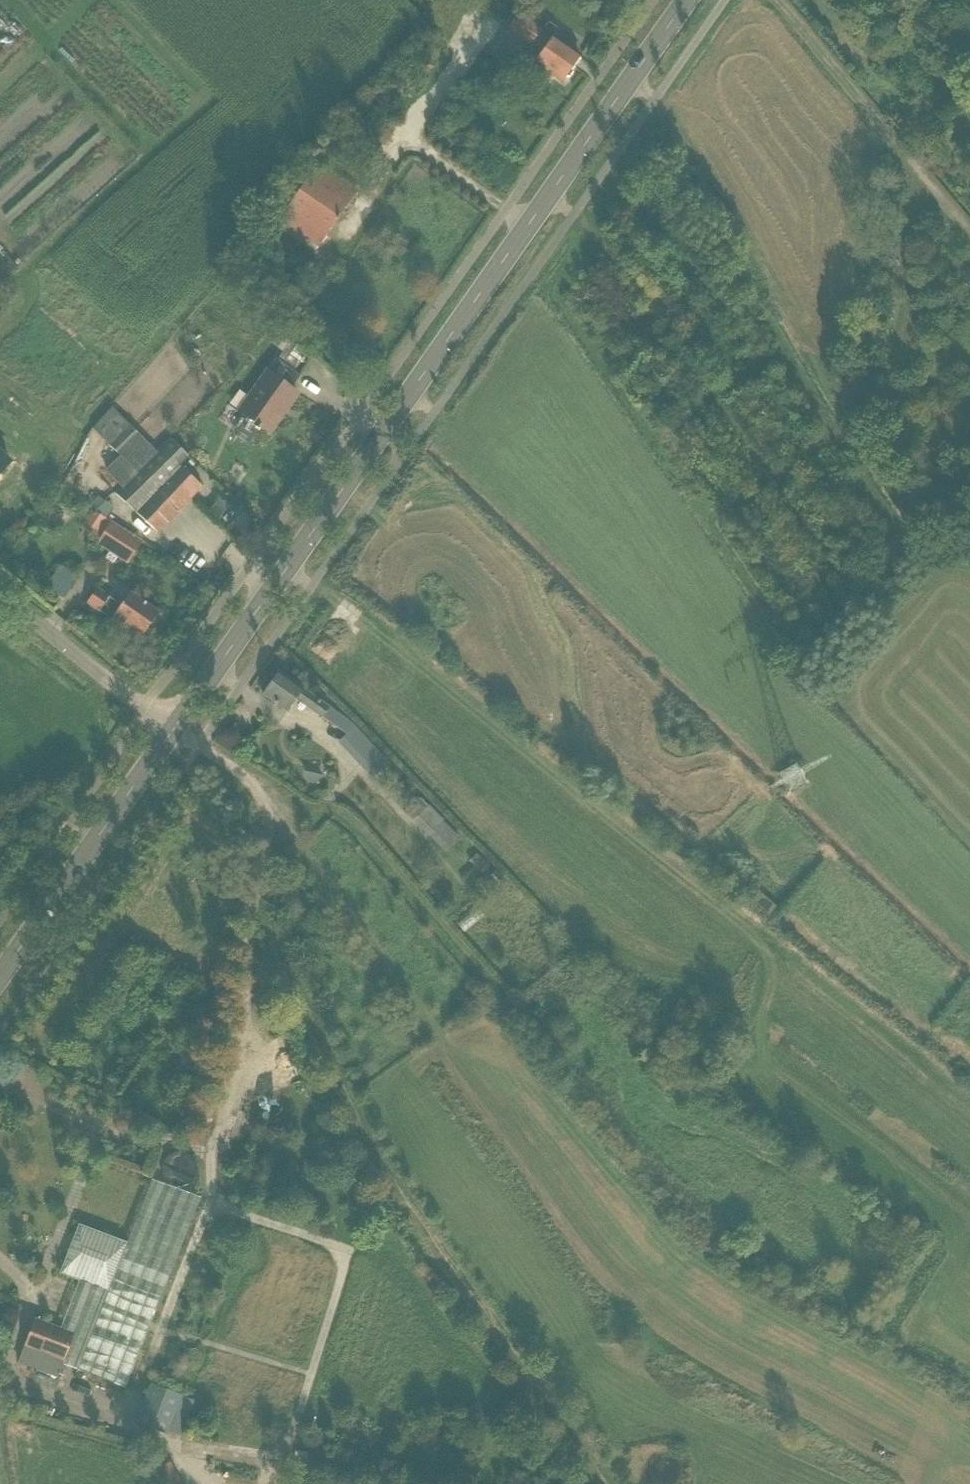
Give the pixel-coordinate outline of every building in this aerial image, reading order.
[(527,40),(537,23),(514,10),(505,27),(527,40)] [(536,62),(526,75),(543,87),(552,73),(564,81),(566,78),(570,78),(573,73),(572,69),(580,58),(563,46),(551,38),(557,28),(549,22),(542,32),(541,31),(532,44),(542,50),(535,61),(536,62)] [(318,163),(279,220),(319,247),(357,191),(318,163)] [(293,337),(282,329),(272,343),(282,351),(293,337)] [(300,376),(276,359),(268,372),(266,371),(235,414),(241,418),(233,430),(234,435),(244,443),(250,442),(258,430),(260,426),(270,433),(281,417),(278,415),(283,407),(286,409),(298,393),(291,389),(300,376)] [(126,421),(105,441),(120,456),(140,436),(126,421)] [(187,456),(171,438),(115,493),(157,532),(201,485),(180,465),(187,456)] [(9,464),(10,463),(9,462),(8,461),(0,454),(0,473),(9,464)] [(141,542),(111,522),(97,542),(128,562),(141,542)] [(61,566),(45,583),(60,597),(76,580),(61,566)] [(121,606),(96,589),(87,603),(126,630),(128,627),(142,637),(158,613),(130,593),(121,606)] [(263,694),(286,710),(295,699),(347,734),(338,743),(371,780),(388,763),(356,727),(329,708),(278,671),(263,694)] [(210,1010),(207,1023),(213,1025),(216,1012),(210,1010)] [(197,1173),(197,1170),(197,1167),(196,1164),(195,1161),(193,1159),(191,1157),(188,1155),(186,1154),(183,1153),(180,1152),(177,1153),(174,1154),(171,1155),(168,1157),(166,1159),(164,1161),(163,1164),(162,1167),(162,1170),(162,1173),(163,1176),(164,1179),(166,1181),(168,1183),(171,1185),(174,1186),(177,1187),(180,1187),(183,1187),(186,1186),(188,1185),(191,1183),(193,1181),(195,1179),(196,1176),(197,1173)] [(70,1334),(60,1361),(126,1387),(200,1198),(153,1179),(127,1243),(80,1225),(60,1273),(80,1281),(108,1292),(88,1341),(70,1334)] [(33,1319),(17,1360),(54,1375),(60,1361),(70,1334),(60,1330),(33,1319)] [(150,1383),(136,1422),(167,1433),(168,1431),(181,1395),(150,1383)]
